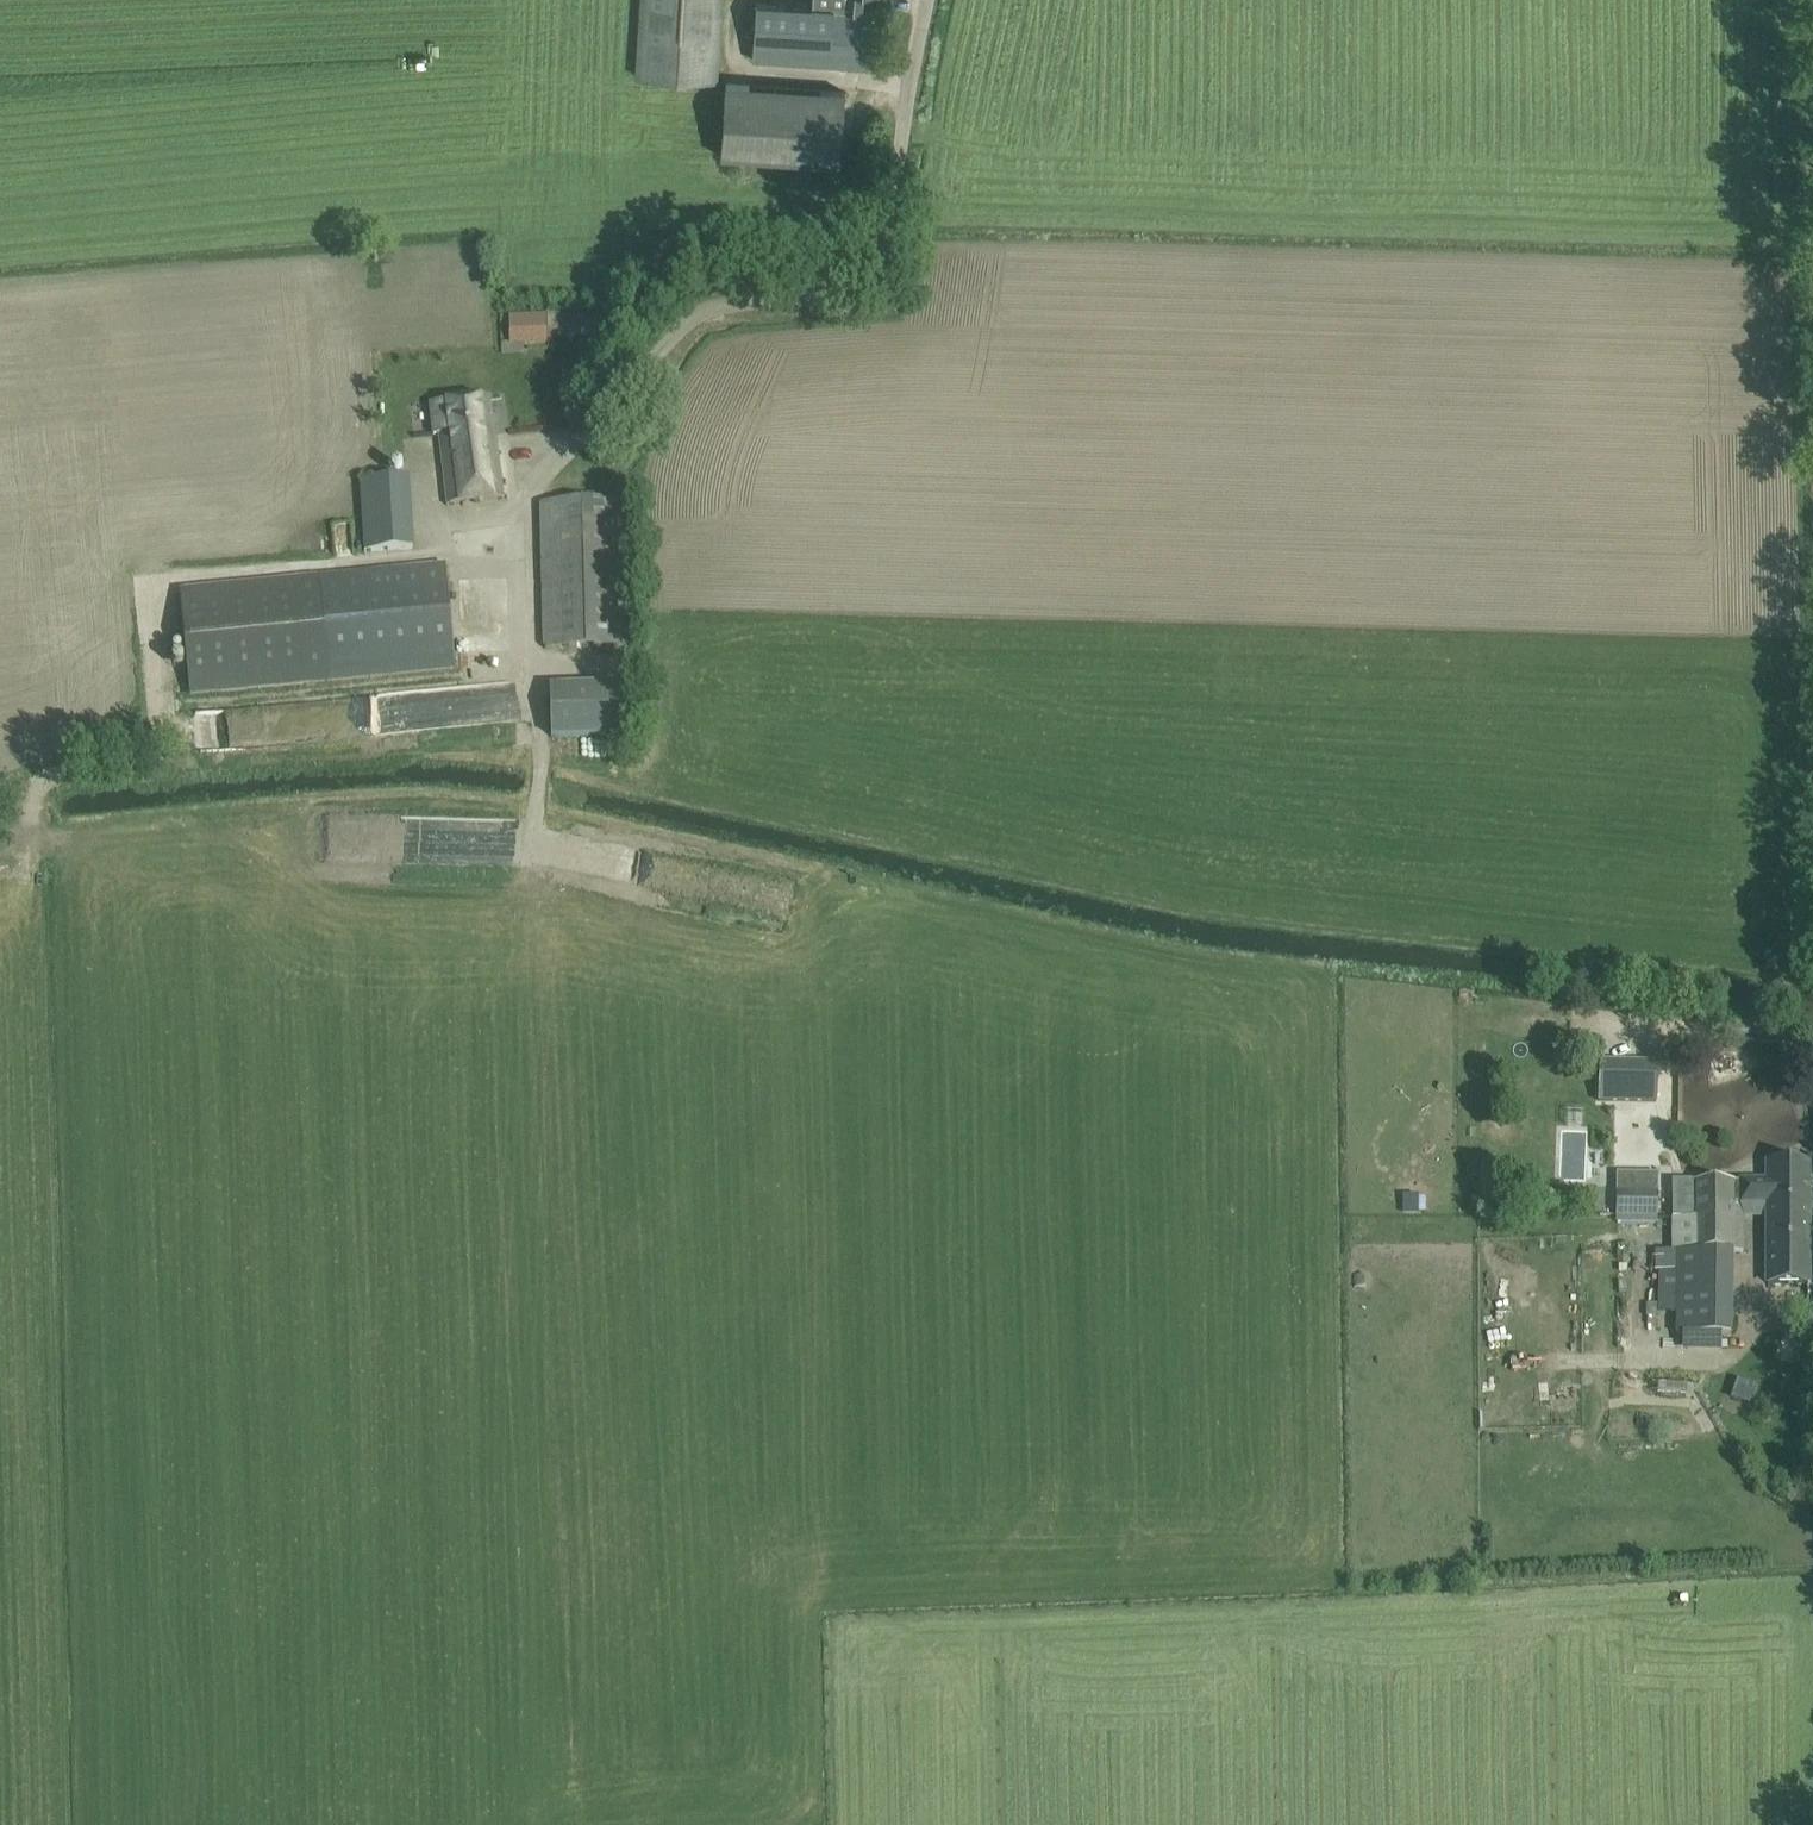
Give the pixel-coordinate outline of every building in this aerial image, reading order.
[(715,81),(721,0),(642,0),(637,76),(715,81)] [(844,8),(757,2),(753,59),(866,67),(870,10),(861,9),(862,0),(845,0),(844,8)] [(724,83),(719,155),(839,164),(844,92),(724,83)] [(547,316),(527,317),(528,346),(548,345),(547,316)] [(466,399),(430,404),(434,437),(439,436),(449,506),(480,502),(503,499),(489,396),(466,399)] [(363,477),(366,549),(416,547),(413,475),(363,477)] [(622,502),(541,504),(544,649),(626,646),(622,502)] [(178,592),(189,696),(456,669),(445,565),(178,592)] [(553,683),(554,736),(625,735),(624,682),(553,683)] [(1808,1205),(1808,1164),(1767,1162),(1767,1181),(1741,1182),(1673,1182),(1674,1216),(1732,1217),(1732,1205),(1767,1205),(1767,1204),(1808,1205)] [(1617,1222),(1656,1223),(1656,1192),(1617,1192),(1617,1216),(1617,1222)] [(1418,1214),(1418,1195),(1402,1195),(1402,1214),(1418,1214)] [(1808,1283),(1808,1205),(1767,1204),(1767,1205),(1768,1284),(1808,1283)] [(1645,1306),(1644,1318),(1655,1318),(1655,1315),(1673,1315),(1672,1335),(1731,1335),(1731,1292),(1732,1252),(1732,1217),(1674,1216),(1673,1216),(1673,1275),(1655,1275),(1655,1306),(1645,1306)]
